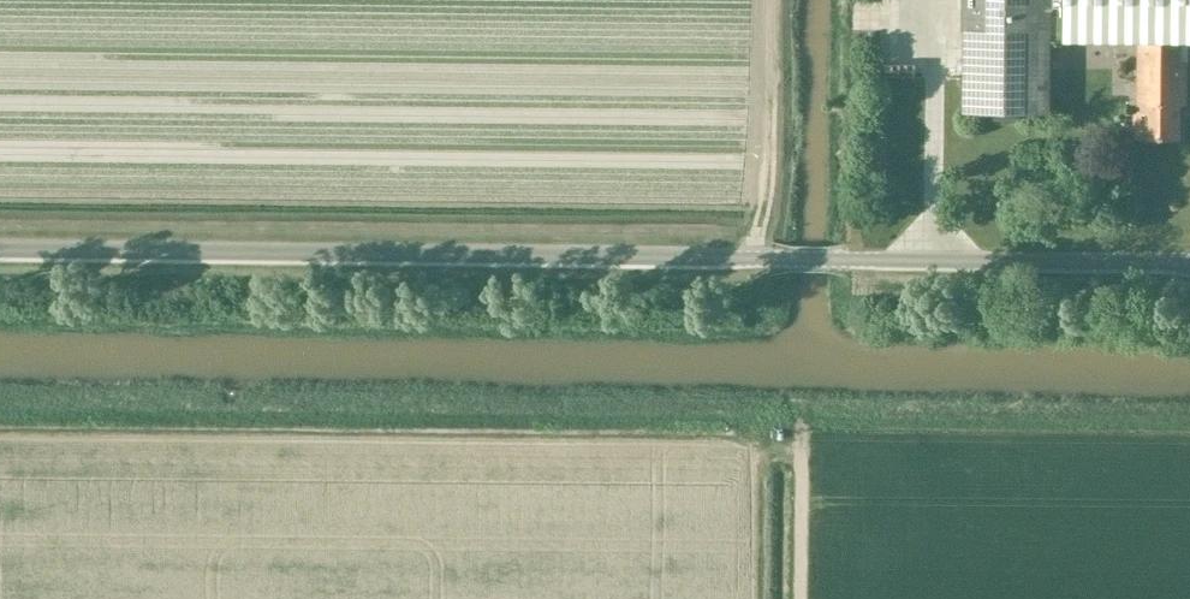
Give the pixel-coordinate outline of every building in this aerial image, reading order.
[(1048,115),(1049,0),(962,0),(961,23),(958,23),(958,29),(961,29),(961,115),(1048,115)] [(1062,37),(1138,37),(1138,114),(1145,114),(1145,140),(1157,140),(1157,138),(1179,139),(1179,105),(1186,105),(1186,38),(1189,38),(1189,0),(1063,0),(1062,37)]
